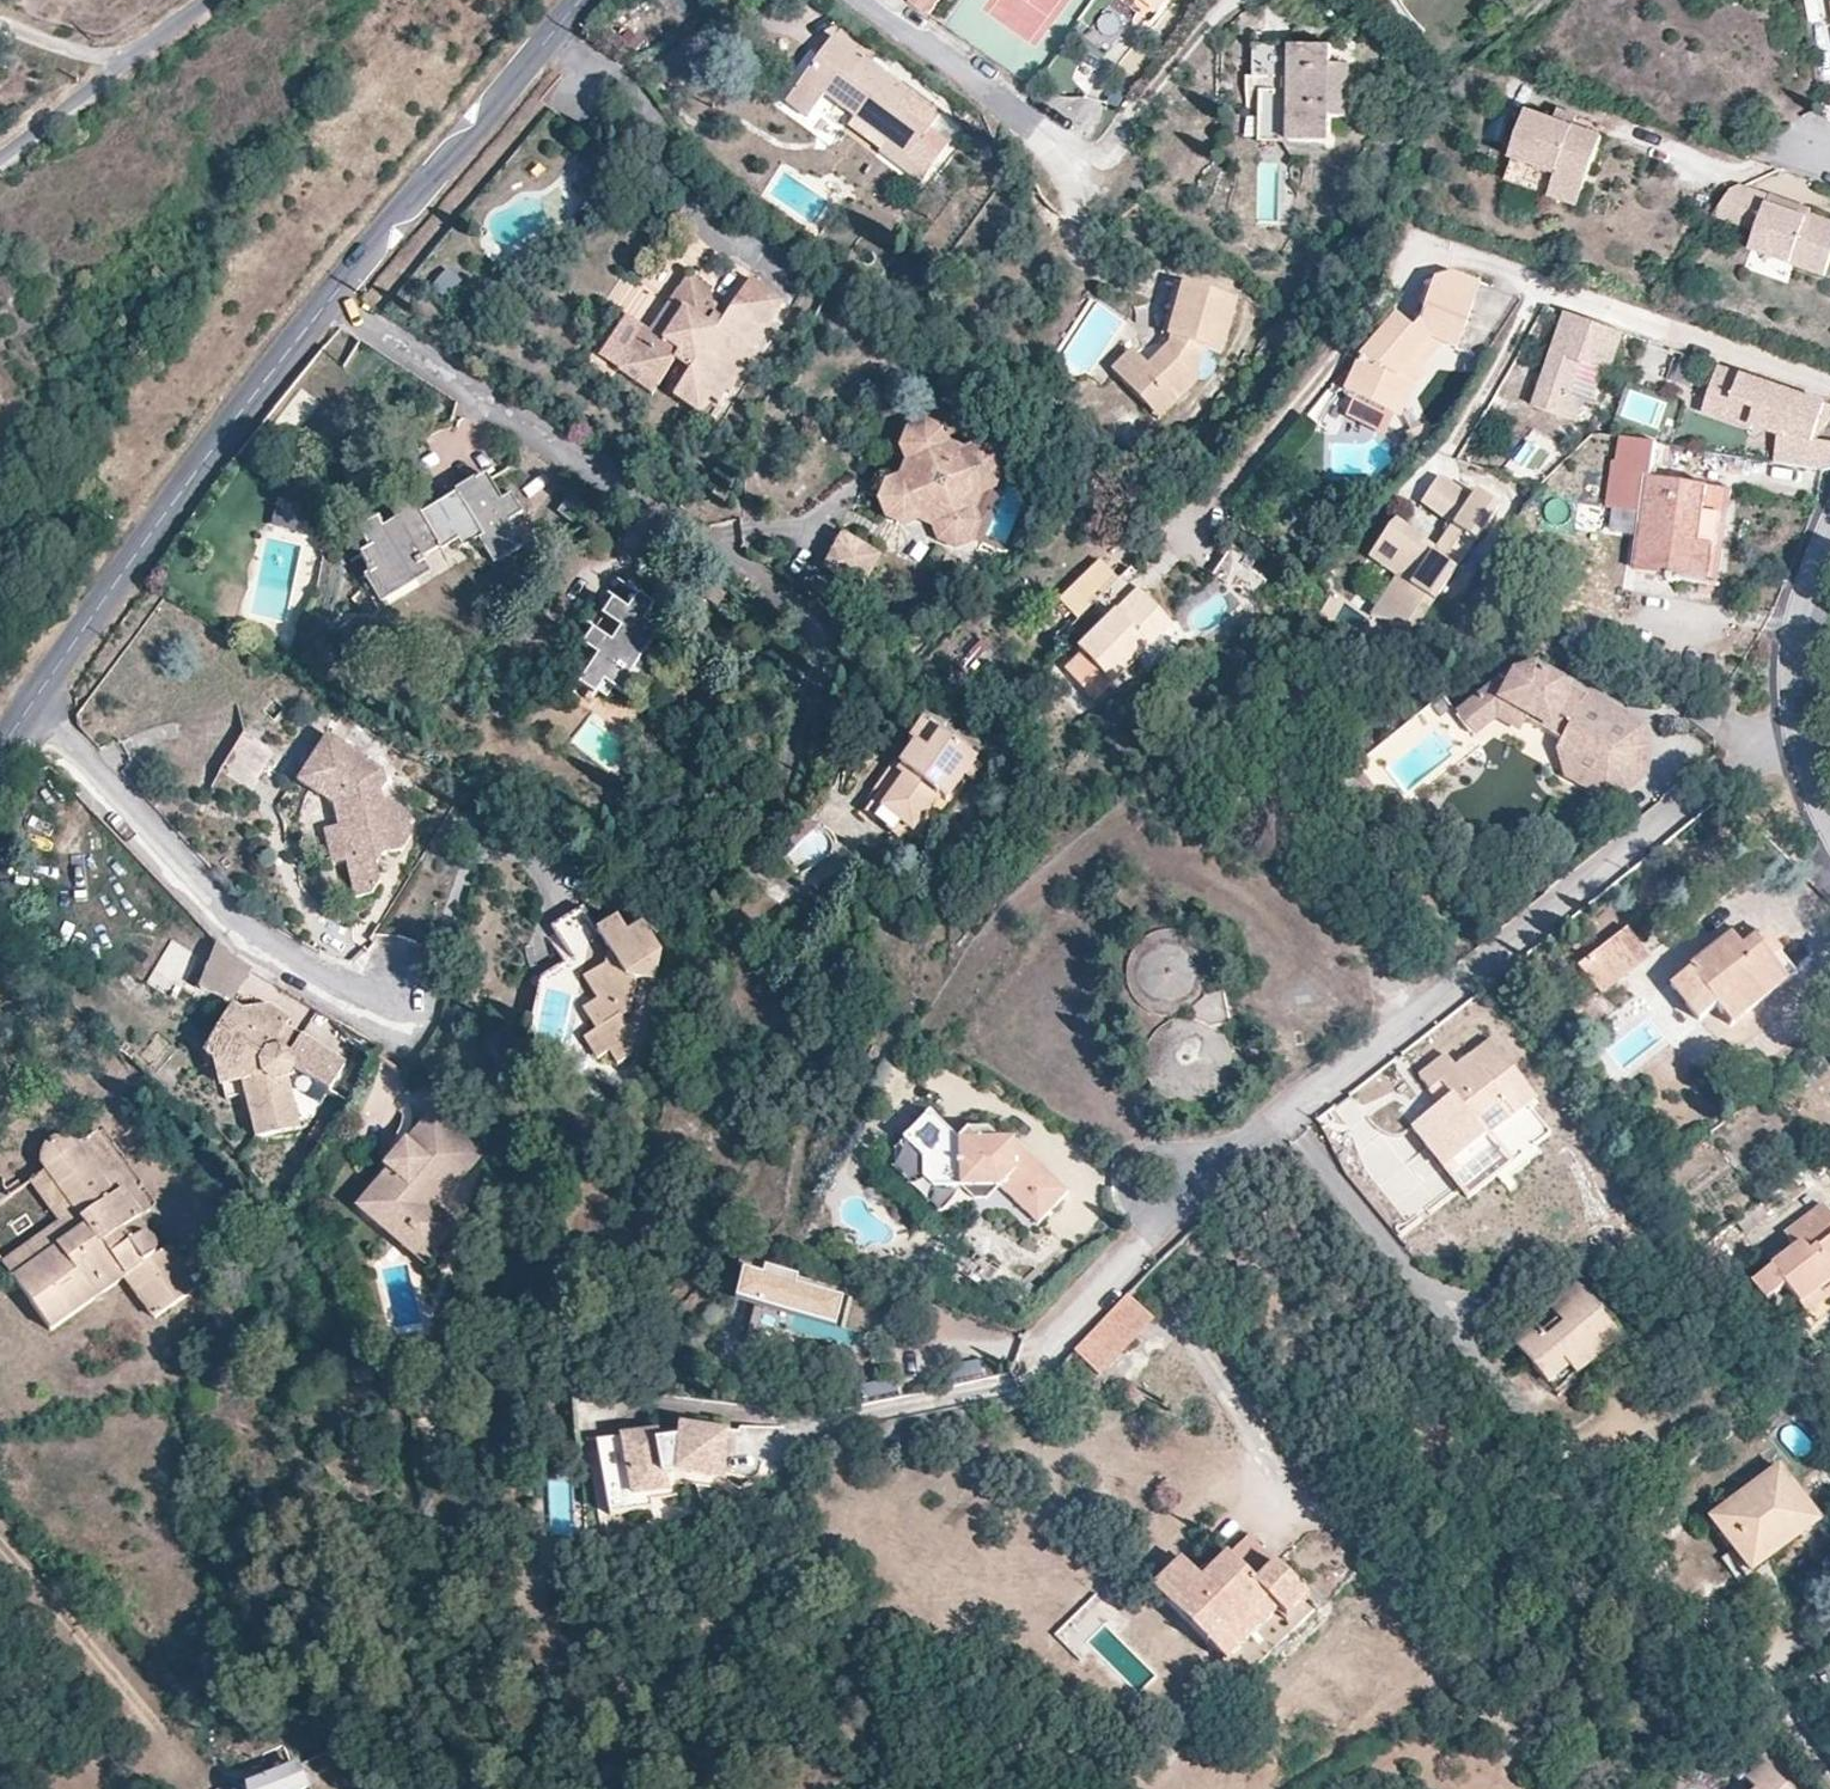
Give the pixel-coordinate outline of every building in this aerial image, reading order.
[(914,4),(933,18),(945,0),(917,0),(914,4)] [(1162,14),(1173,0),(1145,0),(1162,14)] [(1368,13),(1381,0),(1356,0),(1368,13)] [(825,97),(855,118),(888,142),(879,151),(880,152),(921,182),(948,146),(929,131),(942,112),(836,36),(788,104),(809,119),(825,97)] [(1256,113),(1262,113),(1293,114),(1292,141),(1332,141),(1332,118),(1349,118),(1350,65),(1334,64),(1335,45),(1259,46),(1256,113)] [(1560,111),(1556,123),(1574,130),(1578,117),(1560,111)] [(1293,114),(1262,113),(1262,141),(1292,141),(1293,114)] [(1574,130),(1556,123),(1528,114),(1513,160),(1557,176),(1550,196),(1580,206),(1603,139),(1574,130)] [(888,142),(855,118),(848,127),(879,151),(888,142)] [(1769,204),(1754,248),(1827,273),(1829,263),(1829,221),(1810,214),(1808,216),(1769,204)] [(1431,342),(1442,345),(1457,351),(1482,284),(1452,272),(1435,280),(1420,322),(1413,329),(1397,314),(1358,361),(1344,391),(1392,414),(1407,380),(1418,366),(1413,363),(1431,342)] [(689,274),(680,288),(691,297),(699,282),(689,274)] [(647,329),(631,352),(638,356),(632,367),(641,375),(637,383),(654,394),(662,382),(675,362),(690,372),(676,392),(674,397),(701,415),(712,399),(716,403),(722,394),(725,396),(756,351),(753,348),(785,300),(751,277),(729,311),(723,320),(716,315),(714,302),(712,291),(699,282),(691,297),(680,288),(671,301),(684,309),(664,340),(651,332),(647,329)] [(1169,338),(1183,286),(1176,284),(1162,336),(1169,338)] [(1238,301),(1183,286),(1169,338),(1171,343),(1148,366),(1141,358),(1121,380),(1146,404),(1159,389),(1173,404),(1197,380),(1205,348),(1224,353),(1238,301)] [(671,301),(651,332),(664,340),(684,309),(671,301)] [(723,320),(729,311),(714,302),(716,315),(723,320)] [(1611,376),(1626,334),(1569,313),(1535,407),(1579,423),(1587,401),(1573,397),(1584,366),(1611,376)] [(1424,368),(1442,345),(1431,342),(1413,363),(1418,366),(1407,380),(1392,414),(1400,418),(1416,388),(1429,372),(1424,368)] [(1121,380),(1141,358),(1132,349),(1112,371),(1121,380)] [(638,356),(631,352),(619,370),(637,383),(641,375),(632,367),(638,356)] [(1491,359),(1486,357),(1474,353),(1482,374),(1491,359)] [(675,362),(662,382),(676,392),(690,372),(675,362)] [(1722,367),(1708,406),(1733,415),(1737,402),(1760,410),(1755,426),(1782,436),(1778,462),(1826,470),(1829,469),(1829,442),(1819,440),(1827,417),(1809,412),(1814,399),(1772,385),(1722,367)] [(1160,417),(1173,404),(1159,389),(1146,404),(1160,417)] [(1829,408),(1829,404),(1814,399),(1809,412),(1827,417),(1829,408)] [(1737,402),(1731,421),(1753,429),(1760,410),(1737,402)] [(1731,421),(1733,415),(1708,406),(1706,413),(1731,421)] [(994,455),(978,449),(967,453),(946,445),(942,433),(926,428),(912,433),(905,450),(912,464),(906,478),(890,483),(884,498),(890,516),(905,522),(917,517),(936,525),(940,537),(955,543),(969,538),(977,520),(971,508),(980,488),(993,484),(1000,467),(994,455)] [(1657,442),(1622,437),(1617,461),(1614,461),(1607,507),(1642,513),(1638,538),(1658,541),(1653,574),(1666,577),(1666,579),(1713,586),(1729,489),(1652,476),(1657,442)] [(1043,464),(1030,459),(1026,470),(1038,475),(1043,464)] [(362,555),(374,572),(381,583),(423,557),(440,547),(443,551),(459,539),(466,548),(480,538),(496,562),(525,545),(510,521),(523,511),(512,493),(503,500),(487,474),(466,487),(474,500),(466,506),(458,493),(426,512),(430,519),(425,522),(410,497),(391,508),(399,519),(385,529),(379,519),(359,532),(371,551),(362,555)] [(1437,483),(1424,503),(1455,525),(1477,541),(1501,506),(1479,491),(1475,498),(1450,482),(1437,483)] [(289,485),(286,500),(301,504),(304,488),(289,485)] [(589,499),(574,488),(558,512),(572,522),(589,499)] [(301,504),(286,500),(279,498),(273,527),(301,533),(307,505),(301,504)] [(1373,614),(1417,629),(1458,569),(1435,553),(1425,546),(1429,541),(1398,521),(1391,527),(1371,557),(1399,576),(1373,614)] [(1429,541),(1425,546),(1435,553),(1458,569),(1477,541),(1455,525),(1438,548),(1429,541)] [(877,555),(845,537),(827,569),(860,586),(877,555)] [(1638,538),(1633,571),(1653,574),(1658,541),(1638,538)] [(1233,547),(1219,566),(1262,590),(1267,580),(1243,564),(1247,557),(1233,547)] [(381,583),(374,572),(365,578),(382,604),(433,572),(423,557),(381,583)] [(1100,560),(1059,600),(1080,620),(1120,579),(1100,560)] [(1262,590),(1219,566),(1214,576),(1253,603),(1262,590)] [(1084,655),(1067,673),(1089,694),(1106,676),(1112,682),(1172,623),(1145,596),(1123,618),(1117,612),(1079,649),(1084,655)] [(629,611),(615,601),(583,648),(599,659),(580,688),(594,697),(603,683),(619,693),(629,678),(644,688),(655,673),(640,662),(661,631),(647,622),(656,608),(639,597),(629,611)] [(1513,673),(1480,698),(1495,715),(1509,704),(1527,713),(1523,719),(1560,740),(1558,743),(1574,753),(1565,770),(1605,793),(1628,787),(1635,770),(1636,769),(1635,768),(1617,758),(1625,744),(1629,745),(1636,733),(1633,719),(1586,693),(1581,701),(1557,688),(1561,679),(1537,666),(1516,675),(1513,673)] [(1586,693),(1561,679),(1557,688),(1581,701),(1586,693)] [(1495,715),(1480,698),(1457,715),(1471,732),(1495,715)] [(1509,704),(1495,715),(1518,728),(1523,719),(1527,713),(1509,704)] [(269,739),(236,719),(213,759),(245,779),(269,739)] [(1628,787),(1605,793),(1620,801),(1645,771),(1649,746),(1640,723),(1633,719),(1636,733),(1629,745),(1625,744),(1617,758),(1635,768),(1636,769),(1635,770),(1628,787)] [(914,745),(902,765),(900,767),(906,772),(882,807),(914,829),(940,794),(948,800),(977,758),(924,721),(909,743),(914,745)] [(315,728),(305,744),(314,749),(323,733),(315,728)] [(314,749),(305,744),(294,760),(305,767),(301,775),(327,790),(327,795),(328,800),(330,807),(334,813),(337,817),(341,820),(344,821),(345,821),(351,843),(339,845),(349,882),(366,877),(375,865),(369,848),(375,837),(373,830),(382,828),(383,836),(388,836),(398,816),(393,796),(384,787),(375,789),(372,775),(376,773),(374,762),(323,733),(314,749)] [(1574,753),(1558,743),(1554,749),(1565,770),(1574,753)] [(305,767),(294,760),(290,767),(301,775),(305,767)] [(900,767),(902,765),(895,760),(860,810),(906,841),(914,829),(882,807),(906,772),(900,767)] [(337,817),(334,813),(318,818),(327,849),(339,845),(351,843),(345,821),(344,821),(341,820),(337,817)] [(790,845),(794,849),(817,828),(819,827),(813,821),(800,822),(791,836),(790,845)] [(375,837),(383,836),(382,828),(373,830),(375,837)] [(618,910),(598,924),(617,951),(609,956),(602,993),(589,1002),(603,1022),(590,1031),(604,1050),(616,1042),(625,1054),(637,1045),(640,1028),(626,1008),(633,1003),(639,969),(641,959),(659,963),(662,943),(651,927),(637,938),(628,925),(618,910)] [(642,915),(628,925),(637,938),(651,927),(642,915)] [(1625,931),(1599,949),(1620,978),(1646,958),(1625,931)] [(1730,931),(1721,938),(1730,950),(1739,943),(1730,931)] [(1232,1026),(1225,992),(1209,992),(1209,990),(1212,981),(1212,972),(1211,964),(1208,957),(1202,949),(1194,939),(1182,933),(1166,932),(1155,934),(1142,941),(1134,947),(1129,958),(1126,971),(1126,986),(1131,999),(1139,1006),(1148,1013),(1156,1017),(1171,1018),(1183,1015),(1190,1012),(1192,1020),(1188,1020),(1177,1022),(1164,1027),(1154,1035),(1147,1045),(1145,1058),(1146,1069),(1149,1078),(1153,1086),(1161,1094),(1171,1101),(1185,1104),(1200,1103),(1210,1097),(1219,1091),(1224,1083),(1228,1076),(1230,1067),(1230,1055),(1227,1047),(1224,1040),(1221,1035),(1215,1030),(1232,1026)] [(1730,950),(1721,938),(1664,981),(1692,1017),(1712,1001),(1728,1022),(1800,966),(1780,940),(1771,948),(1783,963),(1778,967),(1752,933),(1739,943),(1730,950)] [(202,986),(233,1001),(252,969),(226,951),(218,942),(202,986)] [(1620,978),(1599,949),(1575,968),(1595,994),(1597,997),(1620,978)] [(602,993),(609,956),(588,971),(602,993)] [(659,963),(641,959),(639,969),(657,972),(659,963)] [(203,1055),(215,1062),(244,1014),(231,1007),(203,1055)] [(244,1014),(215,1062),(222,1089),(242,1084),(257,1139),(300,1128),(287,1080),(296,1070),(328,1090),(344,1063),(300,1036),(290,1053),(280,1048),(278,1041),(290,1021),(269,1008),(244,1014)] [(1451,1096),(1437,1108),(1410,1129),(1467,1201),(1515,1166),(1491,1136),(1487,1139),(1474,1122),(1501,1101),(1515,1118),(1537,1101),(1489,1043),(1454,1070),(1443,1055),(1413,1079),(1425,1094),(1441,1083),(1451,1096)] [(1425,1094),(1437,1108),(1451,1096),(1441,1083),(1425,1094)] [(1487,1139),(1491,1136),(1515,1118),(1501,1101),(1474,1122),(1487,1139)] [(934,1112),(906,1142),(923,1159),(927,1179),(939,1190),(965,1190),(1000,1189),(1038,1225),(1070,1192),(1016,1141),(1003,1141),(982,1141),(970,1131),(963,1139),(934,1112)] [(436,1114),(415,1148),(397,1176),(371,1218),(404,1238),(415,1221),(431,1231),(429,1233),(444,1242),(446,1238),(462,1249),(477,1225),(454,1210),(491,1148),(436,1114)] [(993,1130),(970,1131),(982,1141),(1003,1141),(993,1130)] [(154,1239),(147,1231),(132,1242),(125,1231),(140,1219),(120,1193),(113,1197),(77,1144),(73,1140),(68,1139),(56,1141),(51,1143),(47,1147),(44,1151),(42,1155),(42,1161),(90,1227),(15,1281),(50,1331),(53,1331),(126,1279),(154,1318),(201,1285),(172,1243),(156,1255),(156,1249),(156,1245),(154,1239)] [(397,1176),(415,1148),(400,1139),(388,1171),(397,1176)] [(923,1159),(906,1142),(897,1151),(897,1172),(916,1190),(927,1179),(923,1159)] [(1000,1189),(965,1190),(977,1203),(990,1202),(1000,1189)] [(1823,1204),(1784,1235),(1795,1248),(1751,1283),(1765,1301),(1783,1287),(1798,1307),(1829,1283),(1829,1213),(1823,1204)] [(132,1242),(147,1231),(140,1219),(125,1231),(132,1242)] [(452,1268),(462,1249),(446,1238),(444,1242),(429,1233),(431,1231),(415,1221),(404,1238),(452,1268)] [(730,1304),(721,1345),(775,1358),(784,1317),(838,1330),(847,1295),(796,1284),(798,1275),(760,1266),(758,1275),(737,1269),(729,1304),(730,1304)] [(1798,1307),(1806,1317),(1829,1297),(1829,1283),(1798,1307)] [(1546,1338),(1541,1333),(1536,1327),(1514,1346),(1554,1392),(1622,1337),(1578,1285),(1548,1309),(1557,1319),(1562,1325),(1546,1338)] [(1152,1320),(1127,1296),(1072,1353),(1098,1378),(1152,1320)] [(1557,1319),(1541,1333),(1546,1338),(1562,1325),(1557,1319)] [(895,1377),(861,1386),(866,1402),(900,1393),(895,1377)] [(660,1432),(599,1440),(607,1513),(649,1509),(649,1494),(667,1492),(666,1476),(680,1474),(723,1478),(726,1432),(680,1429),(679,1440),(662,1442),(660,1432)] [(1792,1528),(1801,1538),(1820,1523),(1779,1468),(1711,1519),(1744,1563),(1792,1528)] [(1752,1574),(1801,1538),(1792,1528),(1744,1563),(1752,1574)] [(1247,1536),(1226,1556),(1254,1583),(1275,1564),(1247,1536)] [(1254,1583),(1226,1556),(1202,1579),(1180,1558),(1149,1588),(1185,1625),(1213,1651),(1264,1603),(1275,1614),(1285,1625),(1311,1601),(1275,1564),(1254,1583)] [(1131,1596),(1112,1576),(1100,1587),(1120,1607),(1131,1596)] [(1089,1601),(1056,1633),(1074,1651),(1107,1619),(1089,1601)] [(1264,1603),(1213,1651),(1226,1663),(1275,1614),(1264,1603)] [(1815,1680),(1798,1692),(1806,1702),(1823,1690),(1815,1680)] [(1763,1761),(1745,1777),(1755,1788),(1790,1788),(1763,1761)] [(245,1786),(245,1788),(305,1788),(307,1788),(294,1764),(245,1786)]
